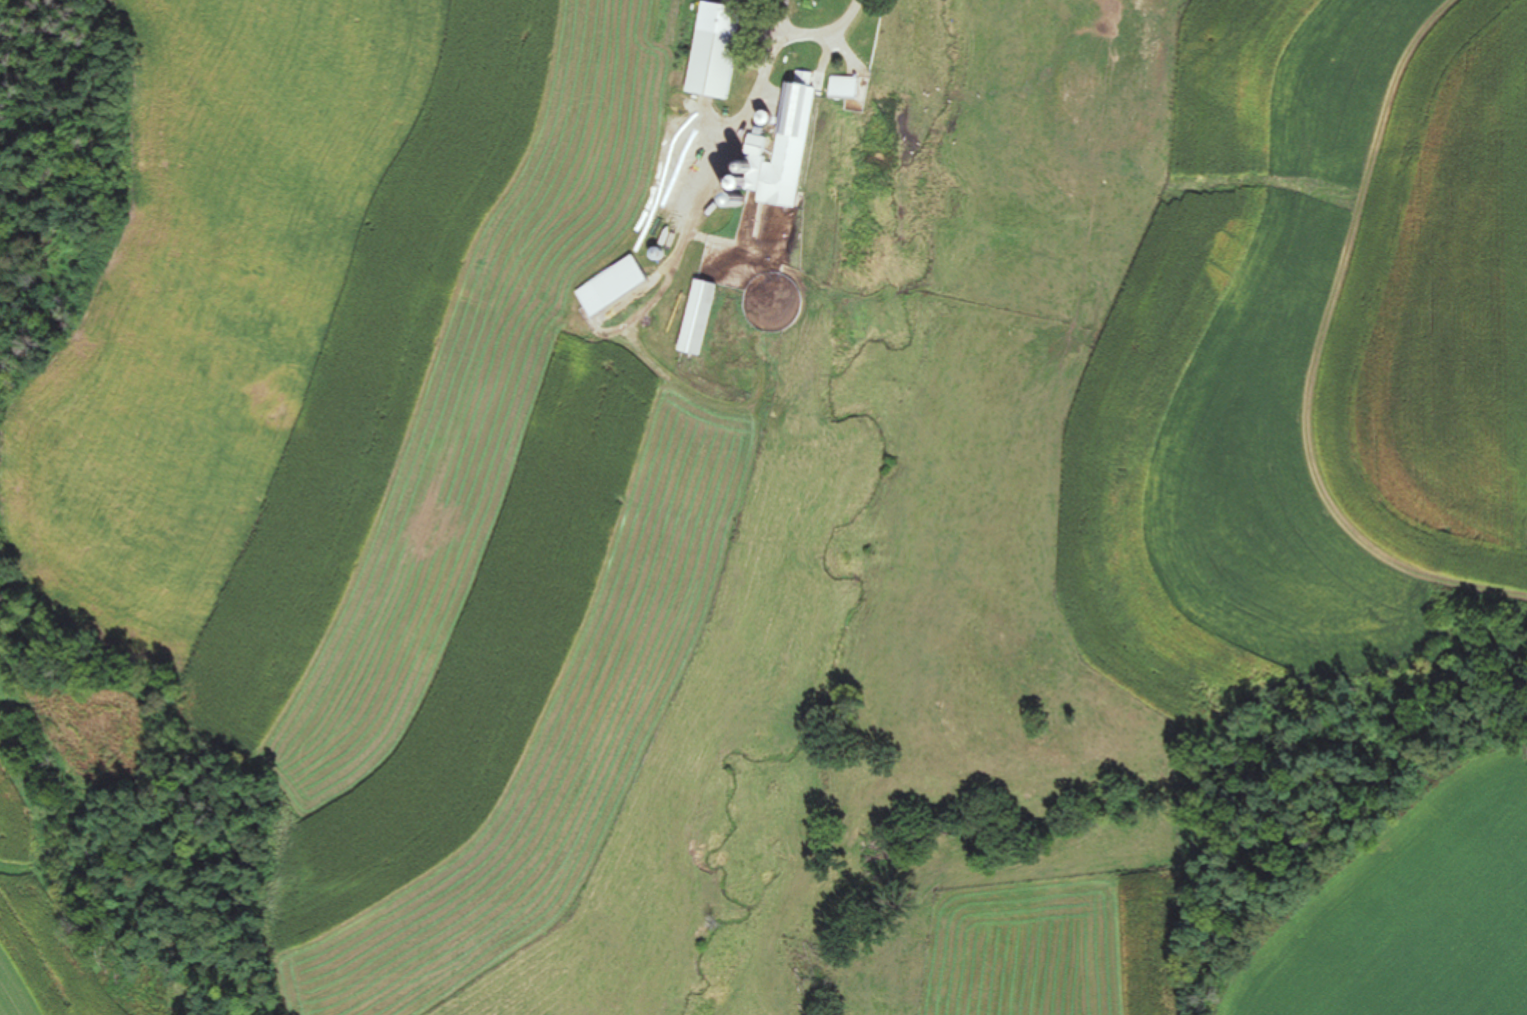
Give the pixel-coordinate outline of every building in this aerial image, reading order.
[(691,31),(680,94),(726,102),(737,39),(691,31)] [(793,210),(813,75),(794,72),(791,86),(780,84),(768,161),(760,160),(764,139),(741,136),(737,162),(715,158),(717,141),(670,134),(666,156),(710,163),(707,180),(723,182),(723,185),(739,187),(738,190),(753,192),(751,203),(793,210)] [(852,98),(851,78),(825,80),(826,99),(852,98)] [(587,287),(595,299),(638,269),(630,257),(587,287)] [(712,284),(687,280),(675,353),(699,358),(712,284)]
